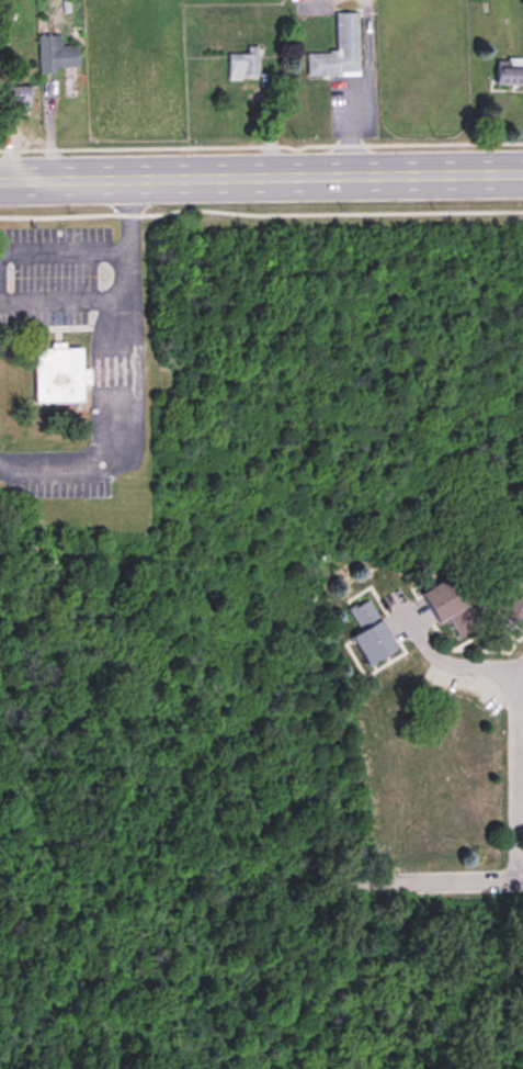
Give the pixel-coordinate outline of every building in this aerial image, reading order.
[(359,76),(357,11),(334,12),(334,52),(305,52),(306,77),(359,76)] [(38,35),(38,72),(56,72),(56,66),(79,66),(78,45),(60,45),(60,35),(38,35)] [(258,78),(258,46),(246,46),(246,53),(227,53),(227,78),(258,78)] [(496,66),(496,86),(522,86),(522,66),(496,66)] [(30,106),(30,86),(3,86),(3,106),(30,106)] [(33,348),(33,403),(81,402),(81,384),(133,384),(133,361),(95,362),(96,368),(81,369),(81,347),(33,348)] [(447,617),(457,635),(476,626),(451,576),(421,592),(435,622),(447,617)] [(513,583),(492,610),(520,630),(522,626),(522,590),(513,583)] [(366,665),(397,649),(368,597),(346,609),(359,631),(351,635),(366,665)]
